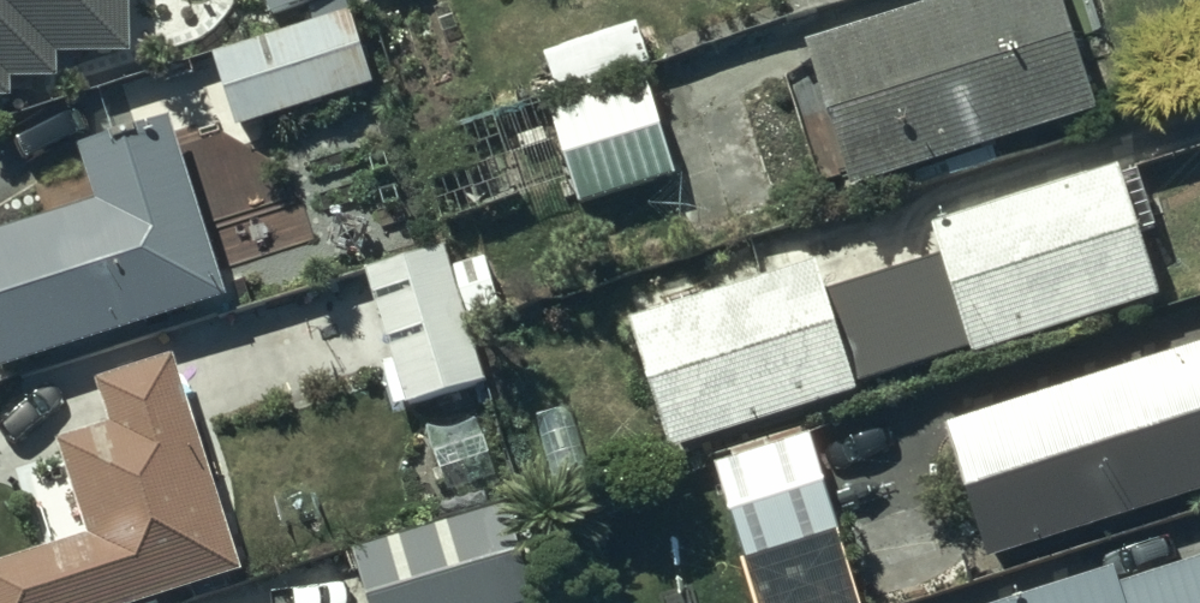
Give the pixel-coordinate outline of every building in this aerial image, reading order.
[(4,101),(4,81),(53,81),(53,52),(123,52),(123,0),(0,0),(0,101),(4,101)] [(266,16),(311,0),(260,0),(266,16)] [(800,43),(847,187),(1091,108),(1057,0),(932,0),(800,43)] [(346,3),(203,49),(229,131),(372,85),(346,3)] [(547,98),(576,202),(674,175),(645,71),(547,98)] [(221,296),(166,117),(74,145),(91,201),(0,229),(0,364),(221,296)] [(1114,168),(929,227),(971,357),(1156,298),(1114,168)] [(442,242),(360,268),(404,407),(486,381),(442,242)] [(625,320),(664,449),(851,393),(812,264),(625,320)] [(940,428),(987,565),(1199,493),(1199,340),(940,428)] [(0,556),(0,602),(150,602),(237,577),(173,360),(95,383),(107,424),(55,439),(82,532),(0,556)] [(709,464),(751,602),(859,602),(807,435),(709,464)] [(347,550),(363,602),(529,602),(500,505),(347,550)] [(993,602),(1199,602),(1199,558),(1116,584),(1110,567),(993,602)]
